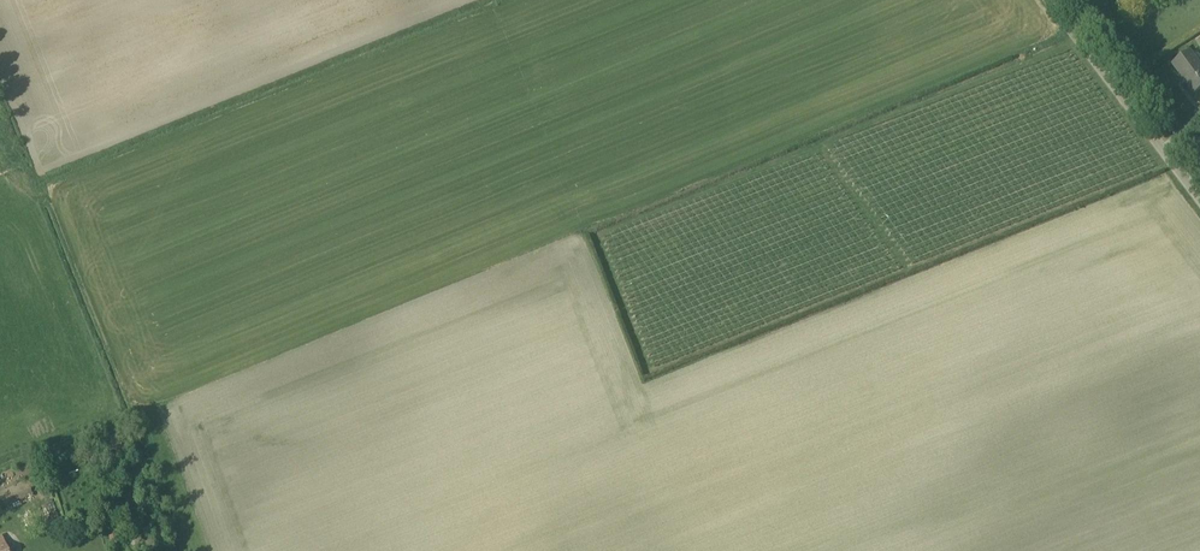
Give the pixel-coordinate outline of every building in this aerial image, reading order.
[(1199,89),(1199,66),(1190,53),(1173,65),(1194,94),(1199,89)] [(30,491),(43,485),(39,475),(0,493),(0,504),(30,491)] [(3,537),(0,538),(0,550),(8,550),(3,537)]
